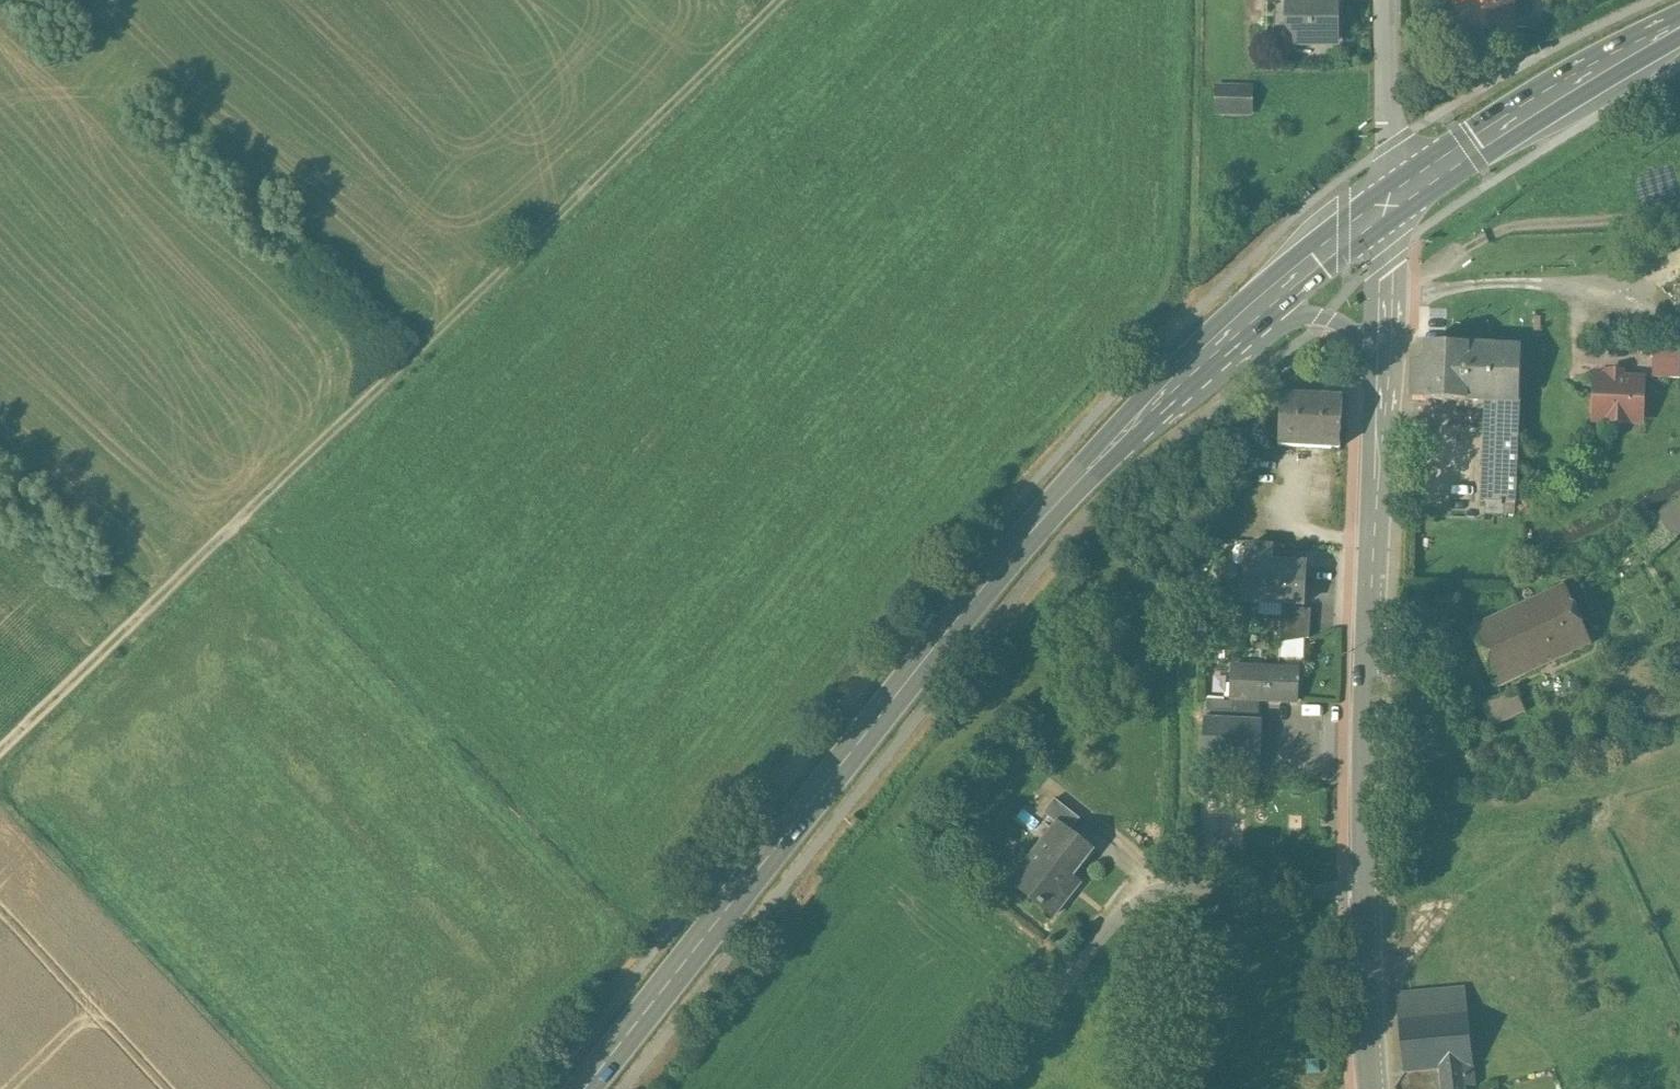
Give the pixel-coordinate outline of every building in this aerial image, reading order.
[(1296,0),(1287,0),(1287,1),(1287,14),(1296,22),(1296,44),(1333,44),(1333,15),(1338,15),(1338,1),(1296,0)] [(1456,36),(1514,34),(1513,0),(1454,0),(1456,36)] [(1240,88),(1215,88),(1215,112),(1240,112),(1240,88)] [(1444,344),(1426,343),(1425,362),(1413,361),(1411,400),(1441,401),(1444,344)] [(1521,348),(1468,346),(1468,345),(1444,344),(1441,401),(1489,403),(1486,501),(1505,502),(1516,502),(1521,348)] [(1653,347),(1652,377),(1679,378),(1679,348),(1653,347)] [(1643,379),(1595,377),(1594,398),(1591,402),(1590,409),(1594,412),(1594,416),(1608,417),(1608,421),(1628,422),(1628,418),(1642,418),(1643,379)] [(1343,399),(1281,395),(1278,443),(1337,447),(1341,447),(1343,399)] [(1631,535),(1647,557),(1679,533),(1679,499),(1631,535)] [(1505,502),(1486,501),(1486,513),(1504,514),(1505,502)] [(1276,548),(1250,546),(1249,561),(1275,563),(1276,548)] [(1275,563),(1249,561),(1246,600),(1307,605),(1310,565),(1275,563)] [(1565,585),(1529,603),(1556,661),(1593,643),(1565,585)] [(1529,603),(1469,630),(1497,688),(1556,661),(1529,603)] [(1311,610),(1282,608),(1280,643),(1310,639),(1311,610)] [(1298,671),(1233,667),(1231,698),(1234,698),(1260,699),(1297,701),(1298,671)] [(1516,692),(1484,706),(1493,726),(1525,711),(1516,692)] [(1260,699),(1234,698),(1233,719),(1259,721),(1260,699)] [(1233,719),(1205,718),(1202,778),(1259,781),(1263,721),(1259,721),(1233,719)] [(1081,818),(1056,798),(1044,813),(1059,824),(1070,832),(1081,818)] [(1070,832),(1059,824),(1019,875),(1032,886),(1025,895),(1053,916),(1069,897),(1061,891),(1093,850),(1070,832)] [(1466,989),(1396,995),(1399,1020),(1469,1013),(1466,989)] [(1469,1013),(1399,1020),(1400,1022),(1404,1073),(1440,1069),(1462,1067),(1474,1066),(1469,1013)] [(1474,1066),(1462,1067),(1465,1086),(1476,1085),(1474,1066)] [(1440,1069),(1442,1088),(1465,1088),(1465,1086),(1462,1067),(1440,1069)]
